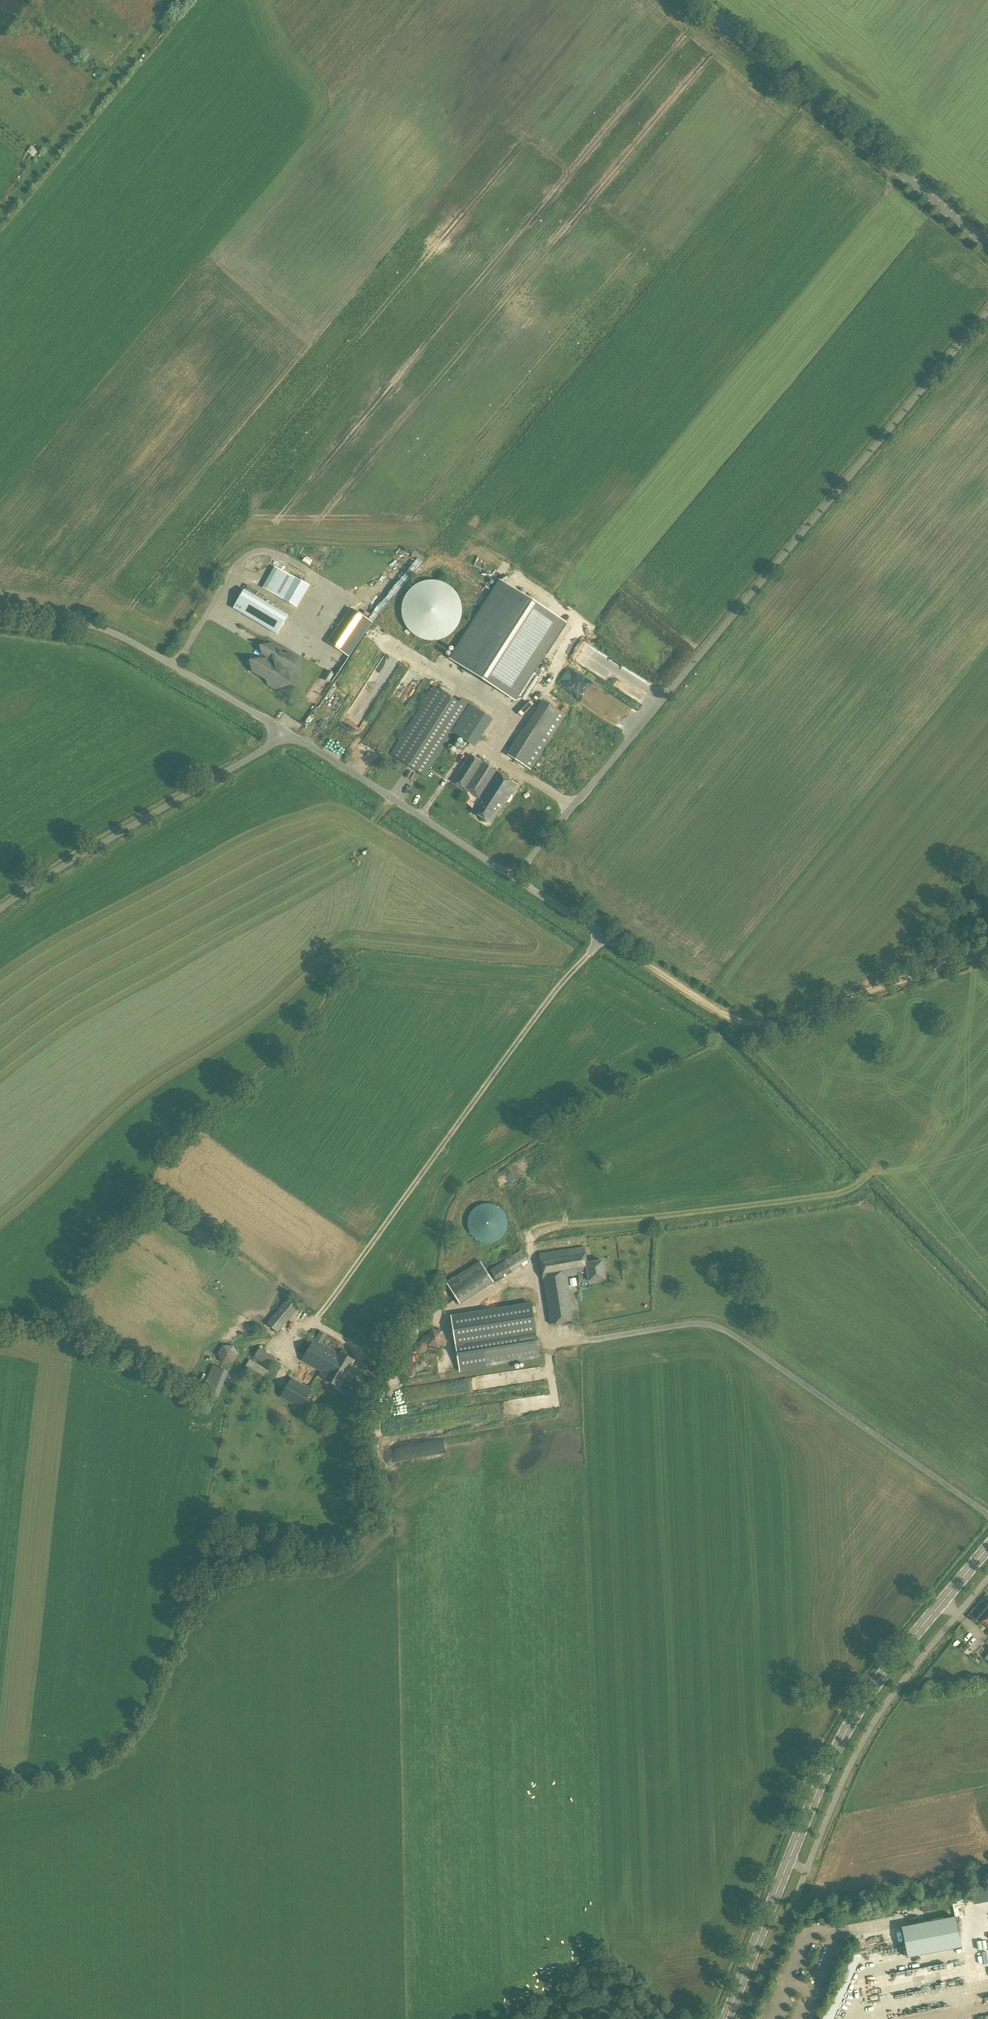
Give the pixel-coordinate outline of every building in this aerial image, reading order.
[(32,146),(28,151),(34,156),(38,151),(32,146)] [(297,607),(309,586),(282,571),(270,592),(297,607)] [(516,701),(566,623),(499,580),(449,658),(516,701)] [(256,596),(258,592),(248,585),(245,590),(256,596)] [(277,633),(288,615),(256,596),(245,590),(244,589),(233,607),(277,633)] [(371,623),(355,612),(354,613),(333,645),(349,656),(371,623)] [(262,656),(265,658),(265,659),(263,658),(251,664),(253,674),(265,681),(266,682),(267,685),(267,686),(275,690),(276,690),(278,690),(284,690),(293,689),(294,688),(289,674),(284,671),(285,669),(287,670),(288,671),(297,670),(298,669),(296,663),(293,655),(287,652),(286,654),(285,655),(279,652),(279,651),(281,648),(280,647),(277,646),(277,645),(274,644),(272,643),(260,648),(262,656)] [(322,677),(330,682),(334,676),(326,671),(322,677)] [(424,776),(468,708),(434,687),(390,754),(424,776)] [(531,769),(566,715),(543,701),(509,754),(531,769)] [(479,798),(496,771),(470,754),(453,781),(479,798)] [(496,771),(479,798),(476,803),(478,804),(473,812),(491,824),(500,811),(518,785),(496,771)] [(507,1225),(507,1224),(507,1222),(507,1219),(506,1217),(505,1214),(503,1212),(501,1210),(499,1208),(497,1206),(494,1205),(492,1204),(489,1204),(486,1204),(483,1204),(481,1205),(478,1206),(476,1207),(474,1209),(472,1211),(470,1213),(469,1216),(468,1218),(467,1221),(467,1224),(467,1227),(468,1229),(469,1232),(470,1234),(472,1237),(474,1239),(476,1240),(478,1242),(481,1243),(484,1243),(486,1244),(489,1244),(492,1243),(495,1242),(497,1241),(499,1239),(502,1237),(503,1235),(505,1233),(505,1232),(506,1230),(507,1228),(507,1225)] [(587,1263),(585,1248),(540,1254),(550,1323),(574,1320),(568,1276),(579,1275),(579,1277),(588,1275),(589,1281),(605,1278),(602,1260),(587,1263)] [(496,1280),(527,1261),(521,1251),(490,1270),(496,1280)] [(460,1304),(493,1283),(480,1261),(446,1283),(460,1304)] [(293,1315),(298,1308),(287,1299),(281,1305),(293,1315)] [(486,1366),(540,1358),(531,1302),(451,1314),(459,1371),(486,1366)] [(283,1327),(271,1317),(266,1323),(277,1333),(283,1327)] [(315,1339),(303,1360),(322,1372),(320,1375),(339,1386),(354,1360),(342,1353),(341,1354),(315,1339)] [(238,1355),(233,1346),(223,1346),(217,1354),(222,1363),(232,1364),(238,1355)] [(268,1373),(269,1371),(249,1360),(244,1370),(261,1381),(266,1372),(268,1373)] [(202,1390),(218,1397),(229,1371),(213,1365),(202,1390)] [(301,1410),(313,1390),(291,1378),(280,1398),(301,1410)] [(284,1433),(294,1431),(293,1422),(283,1424),(284,1433)] [(955,1917),(901,1927),(907,1958),(961,1947),(955,1917)]
